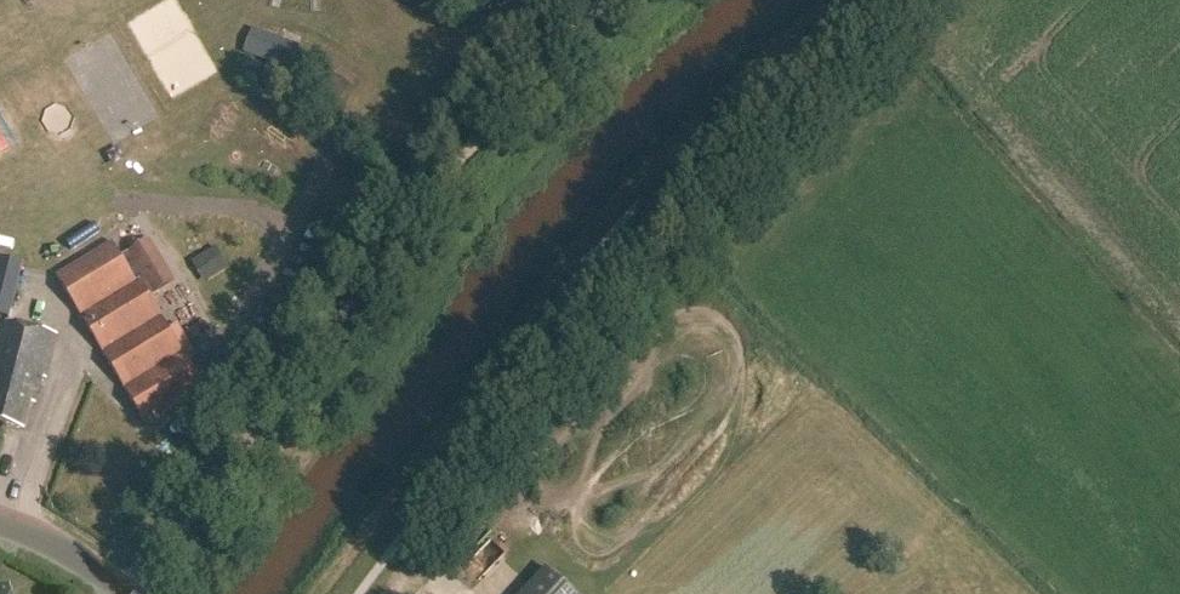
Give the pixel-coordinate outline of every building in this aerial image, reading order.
[(254,31),(246,54),(291,71),(300,48),(254,31)] [(41,121),(51,138),(70,127),(59,110),(41,121)] [(112,241),(57,275),(103,354),(146,425),(207,388),(189,359),(197,354),(178,322),(169,327),(163,317),(152,297),(179,282),(154,239),(122,258),(112,241)] [(192,261),(202,278),(229,263),(220,246),(192,261)] [(8,315),(23,262),(0,258),(0,313),(8,315)] [(23,426),(32,392),(37,393),(42,375),(44,375),(55,332),(5,319),(0,337),(0,419),(23,426)] [(512,578),(498,565),(471,593),(497,593),(512,578)] [(525,593),(573,593),(547,570),(525,593)]
